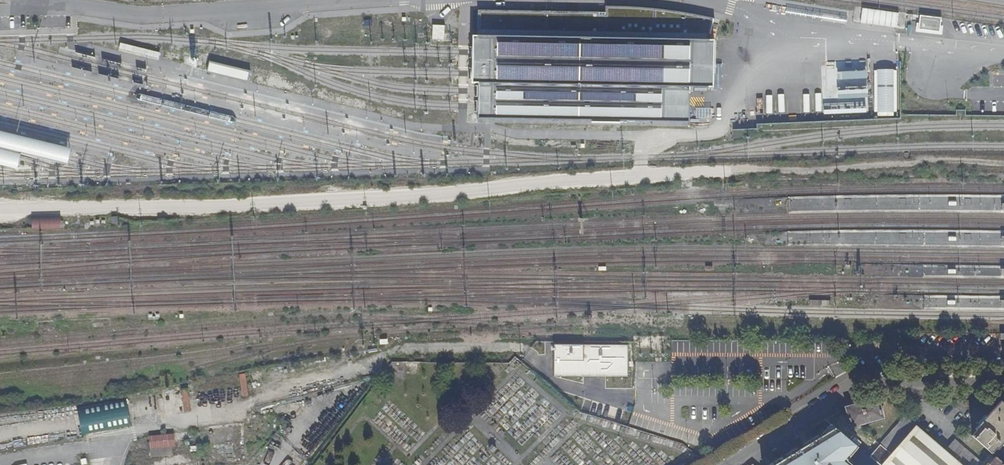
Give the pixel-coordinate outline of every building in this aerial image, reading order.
[(472,80),(479,81),(479,91),(478,106),(478,117),(691,121),(691,84),(715,86),(716,38),(712,38),(716,19),(664,10),(607,6),(607,12),(479,9),(479,31),(473,30),(473,53),(472,74),(472,80)] [(940,33),(941,16),(919,15),(918,31),(940,33)] [(823,67),(824,113),(868,112),(867,66),(823,67)] [(897,115),(896,68),(873,69),(874,115),(897,115)] [(15,167),(17,158),(19,150),(66,162),(67,157),(70,147),(0,130),(0,163),(15,167)] [(60,228),(59,218),(33,218),(33,229),(60,228)] [(184,383),(165,385),(167,406),(186,404),(184,383)] [(860,403),(866,423),(882,419),(877,399),(875,399),(872,400),(860,403)] [(1001,401),(975,429),(976,431),(971,436),(990,453),(995,448),(997,449),(1003,442),(1003,404),(1001,401)] [(850,404),(844,408),(850,427),(866,423),(860,403),(851,406),(850,404)] [(888,434),(879,445),(886,450),(890,454),(915,425),(904,416),(888,434)] [(774,464),(847,464),(843,462),(854,445),(830,424),(818,438),(774,464)] [(881,464),(961,464),(944,450),(915,425),(890,454),(881,464)] [(149,443),(149,449),(174,448),(174,434),(148,436),(148,437),(149,443)] [(944,450),(961,464),(977,464),(979,463),(953,440),(944,450)] [(869,457),(878,464),(881,464),(890,454),(886,450),(879,445),(869,457)]
